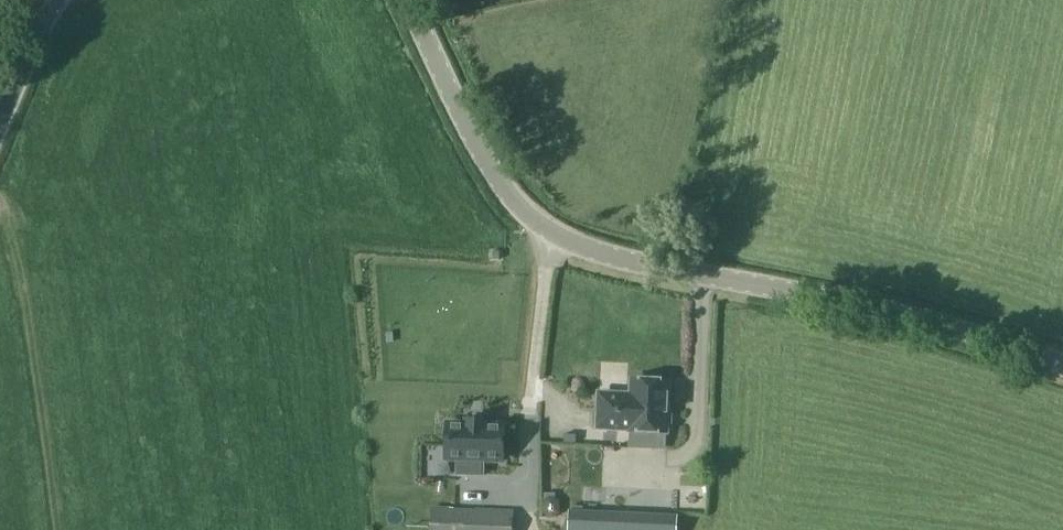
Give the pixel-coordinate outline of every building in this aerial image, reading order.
[(631,395),(599,393),(598,429),(629,430),(629,431),(667,433),(667,430),(671,427),(672,415),(668,412),(669,382),(632,380),(631,395)] [(448,424),(446,460),(457,460),(457,475),(472,475),(474,476),(483,476),(484,461),(502,462),(504,426),(485,425),(485,422),(467,422),(467,425),(448,424)] [(518,490),(594,490),(594,440),(518,440),(518,490)] [(473,510),(431,507),(431,508),(406,507),(405,527),(430,528),(430,529),(513,529),(514,512),(505,511),(473,510)] [(677,516),(571,511),(570,529),(677,529),(677,516)]
